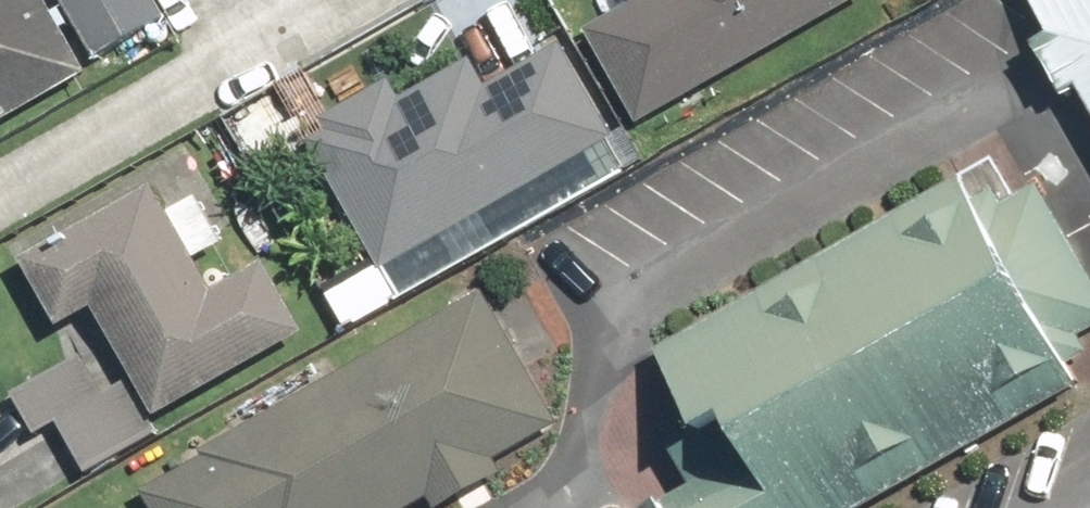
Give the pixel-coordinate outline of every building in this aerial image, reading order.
[(49,0),(0,0),(0,132),(94,75),(49,0)] [(101,56),(173,13),(165,0),(68,0),(101,56)] [(597,32),(649,125),(873,0),(652,0),(597,32)] [(1047,4),(1089,81),(1089,0),(1054,0),(1047,4)] [(405,86),(319,129),(391,272),(627,153),(575,50),(491,92),(479,68),(413,101),(405,86)] [(670,507),(839,507),(1089,367),(1089,349),(995,182),(608,399),(670,507)] [(122,345),(36,393),(81,475),(328,339),(285,261),(227,293),(169,187),(23,267),(62,337),(105,314),(122,345)] [(510,298),(158,496),(165,507),(406,507),(575,413),(510,298)]
